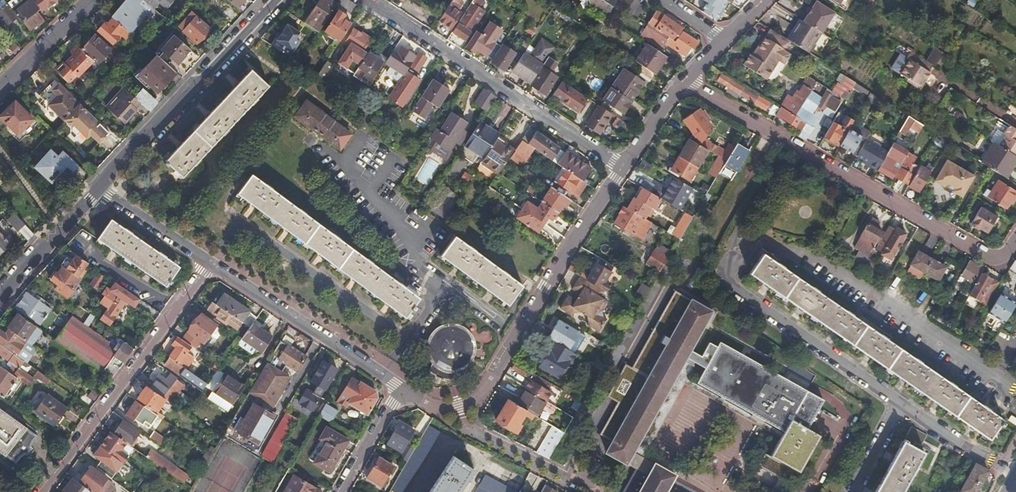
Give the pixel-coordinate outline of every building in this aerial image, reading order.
[(0,9),(0,19),(6,27),(18,16),(13,10),(8,4),(6,2),(5,0),(2,0),(0,1),(0,7),(1,8),(0,9)] [(8,4),(13,10),(18,16),(18,17),(20,16),(30,29),(43,19),(36,12),(40,9),(33,0),(12,0),(8,4)] [(40,9),(42,12),(57,0),(33,0),(40,9)] [(112,17),(114,18),(131,33),(147,15),(149,16),(154,10),(143,0),(127,0),(112,17)] [(154,10),(160,3),(167,9),(174,0),(143,0),(154,10)] [(238,9),(246,0),(228,0),(238,9)] [(318,32),(336,5),(336,4),(331,0),(319,0),(304,22),(318,32)] [(336,5),(343,9),(349,14),(356,4),(350,0),(339,0),(336,4),(336,5)] [(438,20),(451,28),(461,13),(457,10),(463,2),(460,0),(451,0),(438,20)] [(452,31),(465,40),(485,10),(480,6),(484,0),(472,0),(452,31)] [(581,0),(577,6),(602,22),(606,16),(615,1),(616,0),(581,0)] [(706,3),(702,0),(697,0),(693,4),(700,10),(706,3)] [(729,1),(728,0),(707,0),(709,1),(704,10),(717,19),(729,1)] [(645,5),(640,1),(632,12),(638,16),(645,5)] [(834,13),(816,1),(803,21),(822,33),(834,13)] [(677,37),(683,27),(658,10),(656,9),(647,22),(654,26),(666,34),(669,36),(675,40),(677,37)] [(324,55),(329,58),(351,23),(342,17),(344,14),(339,11),(325,31),(335,37),(324,55)] [(190,12),(176,26),(179,29),(194,15),(190,12)] [(197,43),(211,28),(197,16),(184,31),(197,43)] [(126,39),(131,33),(114,18),(107,26),(104,24),(99,30),(113,43),(121,34),(126,39)] [(803,21),(801,19),(794,28),(796,29),(789,39),(790,40),(809,52),(822,33),(803,21)] [(492,59),(501,45),(495,41),(502,30),(491,23),(482,35),(477,32),(468,46),(475,51),(477,49),(492,59)] [(267,31),(261,38),(290,57),(300,41),(296,38),(300,32),(288,24),(284,30),(282,29),(276,37),(267,31)] [(678,38),(677,37),(675,40),(669,36),(666,34),(654,26),(646,38),(661,48),(665,42),(685,54),(690,46),(693,49),(698,41),(682,31),(678,38)] [(789,39),(770,28),(765,36),(764,35),(758,45),(785,61),(790,53),(785,50),(790,40),(789,39)] [(365,55),(367,53),(362,50),(368,41),(360,35),(361,33),(354,29),(346,40),(351,43),(338,62),(354,73),(365,55)] [(166,41),(159,48),(163,52),(176,37),(174,36),(172,34),(166,41)] [(111,50),(95,35),(82,48),(99,63),(111,50)] [(159,48),(155,53),(157,55),(173,69),(182,59),(190,50),(176,37),(163,52),(159,48)] [(554,47),(541,38),(530,56),(542,65),(548,56),(554,47)] [(518,50),(523,53),(523,52),(529,44),(524,41),(518,50)] [(933,45),(926,41),(918,53),(925,57),(933,45)] [(647,42),(635,60),(642,65),(654,73),(666,55),(647,42)] [(19,49),(14,44),(10,48),(14,53),(19,49)] [(492,59),(491,61),(504,70),(515,53),(502,44),(501,45),(492,59)] [(785,61),(758,45),(752,54),(750,53),(743,64),(767,78),(779,59),(784,62),(785,61)] [(64,61),(56,69),(66,80),(69,83),(77,75),(79,76),(94,61),(77,46),(71,52),(73,54),(66,63),(64,61)] [(404,74),(410,65),(409,64),(414,56),(401,47),(395,56),(391,53),(385,61),(404,74)] [(942,52),(936,47),(927,62),(932,65),(933,65),(942,52)] [(382,60),(368,51),(368,52),(367,53),(365,55),(379,65),(382,60)] [(929,71),(932,65),(927,62),(910,51),(906,58),(900,54),(891,68),(921,87),(930,72),(929,71)] [(426,57),(418,52),(410,65),(415,69),(416,67),(418,68),(426,57)] [(523,53),(511,70),(531,83),(541,66),(542,65),(530,56),(523,52),(523,53)] [(946,54),(942,52),(933,65),(938,68),(946,54)] [(293,59),(298,63),(302,58),(296,54),(293,59)] [(174,81),(179,75),(173,69),(157,55),(136,78),(147,88),(149,85),(158,93),(171,79),(174,81)] [(353,75),(357,77),(359,74),(369,81),(379,65),(365,55),(354,73),(353,75)] [(548,56),(542,65),(541,66),(543,67),(531,86),(541,92),(545,95),(547,91),(548,91),(557,77),(550,72),(557,61),(548,56)] [(327,59),(318,74),(325,78),(334,64),(327,59)] [(650,79),(654,73),(642,65),(638,71),(650,79)] [(605,100),(614,106),(624,113),(644,82),(648,84),(650,81),(637,73),(635,76),(623,68),(603,99),(605,100)] [(268,86),(251,69),(165,161),(183,177),(268,86)] [(744,86),(716,69),(712,77),(739,93),(740,92),(766,107),(769,101),(755,92),(750,89),(744,86)] [(409,81),(413,75),(410,73),(407,71),(405,74),(403,77),(409,81)] [(846,99),(856,83),(841,74),(831,89),(846,99)] [(389,98),(401,106),(419,79),(413,75),(409,81),(403,77),(389,98)] [(816,81),(809,76),(795,99),(788,94),(780,105),(795,114),(800,107),(803,103),(816,81)] [(43,99),(59,83),(55,79),(40,95),(43,99)] [(449,90),(433,80),(421,97),(411,111),(423,119),(433,105),(437,108),(449,90)] [(588,97),(562,81),(554,93),(553,94),(563,101),(578,111),(588,97)] [(81,105),(59,83),(43,99),(58,114),(59,113),(66,120),(73,127),(73,131),(78,135),(81,131),(88,137),(91,134),(100,143),(110,133),(81,105)] [(392,88),(387,85),(382,92),(387,95),(392,88)] [(137,109),(141,103),(125,89),(121,94),(120,93),(107,108),(118,118),(119,117),(126,124),(138,110),(137,109)] [(496,96),(486,89),(478,103),(487,109),(496,96)] [(840,96),(828,89),(816,107),(820,110),(822,108),(824,109),(826,105),(835,111),(841,100),(839,99),(840,96)] [(137,98),(152,111),(158,104),(144,91),(137,98)] [(880,99),(870,92),(866,98),(876,105),(880,99)] [(598,104),(590,99),(588,102),(588,106),(594,110),(598,104)] [(605,100),(601,106),(610,112),(614,106),(605,100)] [(33,119),(16,101),(1,117),(18,134),(33,119)] [(350,133),(306,101),(295,116),(339,149),(350,133)] [(599,133),(612,113),(610,112),(601,106),(599,104),(586,125),(599,133)] [(779,107),(775,115),(779,117),(781,115),(787,118),(786,120),(802,129),(807,121),(795,114),(780,105),(779,107)] [(822,108),(820,110),(832,117),(835,111),(826,105),(824,109),(822,108)] [(807,121),(808,122),(810,118),(813,115),(800,107),(795,114),(807,121)] [(705,137),(710,129),(706,123),(699,112),(697,109),(683,118),(693,133),(689,138),(700,144),(705,137)] [(699,112),(706,123),(709,121),(702,110),(699,112)] [(854,119),(839,110),(824,135),(833,140),(834,139),(840,142),(853,121),(854,119)] [(445,121),(441,118),(430,135),(436,139),(430,148),(445,159),(452,150),(450,148),(455,141),(460,143),(467,133),(462,130),(467,123),(451,112),(445,121)] [(627,132),(631,125),(619,118),(615,115),(612,118),(617,121),(615,125),(627,132)] [(923,124),(908,115),(897,134),(899,136),(901,133),(904,135),(910,126),(914,129),(911,134),(915,137),(923,124)] [(488,127),(480,121),(467,141),(487,154),(498,137),(486,130),(488,127)] [(802,129),(799,135),(806,139),(810,132),(808,132),(813,125),(808,122),(807,121),(802,129)] [(866,138),(869,132),(861,126),(853,121),(840,142),(839,144),(856,154),(866,138)] [(991,139),(993,141),(1015,155),(1015,128),(1009,124),(1003,132),(997,128),(991,139)] [(560,148),(530,127),(521,139),(534,148),(544,154),(552,160),(560,148)] [(948,140),(938,134),(933,141),(941,146),(943,144),(945,145),(948,140)] [(498,136),(498,137),(487,154),(482,161),(499,171),(508,158),(514,150),(504,143),(505,141),(498,136)] [(721,156),(727,160),(735,145),(730,142),(726,149),(705,137),(700,144),(708,149),(721,156)] [(703,157),(708,149),(700,144),(689,138),(679,155),(698,166),(703,157)] [(872,142),(866,138),(856,154),(878,166),(887,151),(879,146),(881,144),(874,139),(872,142)] [(508,158),(521,167),(527,159),(522,156),(527,148),(532,151),(534,148),(521,139),(514,150),(508,158)] [(893,141),(887,151),(878,166),(893,175),(908,150),(893,141)] [(993,141),(980,160),(990,167),(1006,176),(1015,161),(1015,155),(993,141)] [(731,180),(748,151),(736,144),(735,145),(727,160),(725,162),(732,166),(726,177),(731,180)] [(522,156),(527,159),(532,151),(527,148),(522,156)] [(66,164),(51,150),(34,167),(48,179),(57,169),(59,171),(66,164)] [(912,152),(908,150),(893,175),(908,184),(920,164),(912,160),(916,154),(912,152)] [(592,168),(566,151),(557,163),(563,167),(583,181),(592,168)] [(690,179),(698,166),(679,155),(671,168),(679,173),(690,179)] [(952,190),(961,195),(973,175),(946,159),(934,180),(942,185),(942,188),(949,192),(952,191),(952,190)] [(717,177),(724,164),(719,161),(715,167),(711,174),(717,177)] [(920,163),(920,164),(908,184),(919,190),(933,165),(928,161),(925,166),(920,163)] [(554,180),(558,183),(569,190),(571,192),(571,191),(578,196),(587,183),(583,181),(563,167),(554,180)] [(466,183),(472,176),(466,171),(460,178),(466,183)] [(703,185),(709,188),(717,177),(711,174),(711,173),(703,185)] [(419,297),(251,174),(237,192),(404,316),(419,297)] [(667,188),(657,183),(652,192),(661,197),(680,209),(693,186),(674,176),(667,188)] [(998,178),(987,196),(1004,207),(1010,198),(1013,199),(1015,194),(1015,190),(998,178)] [(554,189),(565,196),(569,190),(558,183),(554,189)] [(457,197),(440,185),(430,200),(438,205),(434,210),(444,216),(457,197)] [(654,210),(661,197),(652,192),(641,185),(628,208),(645,218),(650,208),(654,210)] [(531,187),(528,192),(531,194),(533,196),(537,191),(531,187)] [(554,189),(552,187),(542,202),(557,211),(562,205),(564,207),(569,199),(565,196),(554,189)] [(533,196),(531,194),(515,216),(538,231),(544,223),(547,217),(551,220),(557,211),(542,202),(533,196)] [(641,237),(651,221),(645,218),(628,208),(624,205),(614,221),(641,237)] [(996,215),(980,205),(970,222),(986,232),(996,215)] [(680,238),(693,216),(685,211),(672,233),(680,238)] [(12,214),(5,221),(16,231),(23,224),(12,214)] [(448,214),(443,221),(453,228),(458,231),(463,224),(448,214)] [(860,250),(854,260),(865,266),(866,265),(869,260),(875,249),(872,247),(881,231),(876,228),(880,222),(872,217),(869,223),(868,223),(854,246),(860,250)] [(180,267),(110,219),(97,239),(166,287),(180,267)] [(895,230),(887,226),(876,247),(882,251),(881,254),(890,259),(904,232),(896,228),(895,230)] [(0,234),(0,254),(10,245),(0,234)] [(522,285),(455,236),(440,255),(508,304),(522,285)] [(924,247),(916,243),(907,259),(912,262),(918,251),(921,252),(924,247)] [(660,270),(668,257),(655,249),(646,262),(660,270)] [(922,270),(931,275),(937,278),(945,266),(921,252),(918,251),(912,262),(911,263),(922,270)] [(1003,419),(763,253),(749,273),(989,440),(1003,419)] [(87,262),(76,254),(66,268),(77,276),(82,269),(87,262)] [(599,259),(591,273),(587,280),(592,283),(604,289),(605,290),(609,283),(604,280),(612,267),(599,259)] [(975,281),(981,272),(983,268),(974,262),(969,260),(961,273),(975,281)] [(584,269),(572,262),(568,269),(580,275),(581,276),(584,269)] [(66,268),(62,266),(57,273),(56,272),(51,279),(58,284),(55,289),(66,297),(80,278),(77,276),(66,268)] [(591,273),(584,269),(581,276),(587,280),(591,273)] [(919,276),(927,281),(931,275),(922,270),(919,276)] [(969,294),(985,303),(998,281),(981,272),(975,281),(972,287),(969,294)] [(104,277),(98,273),(90,283),(96,287),(104,277)] [(581,276),(580,275),(572,288),(579,293),(575,299),(568,294),(560,307),(571,314),(573,312),(579,311),(586,315),(588,321),(586,324),(598,331),(606,318),(602,315),(601,309),(606,300),(600,296),(604,289),(592,283),(587,280),(581,276)] [(960,281),(956,278),(946,295),(951,298),(960,281)] [(134,306),(139,298),(115,281),(111,288),(107,285),(102,293),(104,294),(99,302),(108,308),(102,317),(109,323),(125,300),(134,306)] [(641,282),(635,293),(644,298),(650,286),(641,282)] [(49,307),(28,292),(21,300),(16,307),(33,318),(40,308),(45,312),(49,307)] [(239,320),(247,325),(250,327),(252,324),(257,317),(248,311),(249,310),(224,293),(216,304),(239,320)] [(985,317),(1000,327),(1014,305),(1013,304),(1015,301),(1010,298),(1008,301),(999,296),(985,317)] [(626,463),(633,451),(686,356),(689,349),(711,311),(691,299),(606,452),(626,463)] [(216,304),(213,302),(208,308),(234,326),(239,320),(216,304)] [(633,315),(637,309),(630,305),(627,310),(631,312),(630,313),(633,315)] [(9,328),(25,340),(30,332),(36,325),(19,313),(8,327),(9,328)] [(191,326),(182,339),(192,345),(197,349),(203,340),(204,341),(216,325),(200,314),(191,326)] [(55,339),(102,372),(114,355),(117,350),(114,347),(115,345),(83,323),(72,315),(70,317),(66,322),(55,339)] [(549,329),(545,335),(549,338),(559,343),(562,345),(564,346),(574,328),(558,319),(551,330),(549,329)] [(250,327),(242,337),(249,341),(263,350),(272,336),(262,330),(252,324),(250,327)] [(239,331),(236,333),(242,337),(250,327),(247,325),(245,327),(241,328),(239,331)] [(467,332),(464,330),(461,328),(458,327),(455,326),(452,326),(449,326),(446,326),(443,327),(440,329),(437,331),(435,333),(433,335),(432,338),(430,341),(429,344),(429,347),(429,350),(430,354),(431,357),(432,359),(433,360),(429,370),(437,374),(442,376),(451,379),(454,370),(457,369),(460,368),(463,367),(465,365),(467,363),(470,360),(471,358),(472,355),(473,352),(474,349),(474,346),(473,343),(472,340),(471,337),(469,334),(467,332)] [(25,340),(9,328),(6,333),(0,329),(0,340),(16,352),(25,340)] [(564,346),(573,352),(584,335),(574,328),(564,346)] [(182,339),(178,336),(172,344),(176,347),(170,356),(186,368),(190,362),(194,356),(187,352),(192,345),(182,339)] [(570,361),(575,353),(573,352),(564,346),(562,345),(559,343),(549,338),(544,346),(548,348),(543,356),(539,355),(536,360),(537,364),(558,376),(568,360),(570,361)] [(114,355),(122,361),(127,354),(132,346),(122,340),(117,346),(115,345),(114,347),(117,350),(114,355)] [(700,355),(689,349),(686,356),(705,367),(717,347),(709,342),(700,355)] [(821,398),(719,342),(717,347),(705,367),(698,382),(783,430),(770,455),(764,452),(757,465),(782,478),(790,466),(798,470),(818,433),(806,427),(821,398)] [(24,361),(0,344),(0,354),(9,360),(7,363),(11,366),(8,370),(27,383),(31,376),(19,367),(24,361)] [(297,369),(304,356),(287,345),(279,358),(297,369)] [(601,369),(608,357),(602,354),(599,359),(595,365),(601,369)] [(286,365),(271,355),(266,363),(249,392),(271,405),(289,376),(282,371),(286,365)] [(186,368),(170,356),(164,363),(202,390),(208,383),(186,368)] [(305,356),(304,356),(297,369),(297,370),(306,357),(305,356)] [(524,386),(545,400),(551,390),(547,388),(550,382),(546,380),(537,374),(530,370),(526,367),(513,360),(509,367),(528,379),(526,383),(524,386)] [(3,397),(17,377),(0,365),(0,395),(3,397)] [(589,376),(595,379),(601,369),(595,365),(589,376)] [(49,385),(52,381),(38,370),(34,375),(49,385)] [(245,385),(225,372),(213,390),(233,403),(245,385)] [(155,383),(151,388),(168,400),(169,401),(170,402),(177,392),(185,382),(171,373),(161,387),(155,383)] [(376,391),(352,377),(338,401),(347,406),(349,402),(367,413),(377,397),(376,391)] [(151,388),(147,385),(138,398),(146,405),(145,406),(158,415),(166,420),(167,418),(157,411),(164,401),(166,402),(168,400),(151,388)] [(541,407),(545,400),(524,386),(515,402),(531,412),(536,415),(541,407)] [(87,397),(94,401),(98,393),(91,389),(87,397)] [(66,408),(47,394),(35,411),(53,424),(66,408)] [(300,399),(294,395),(285,411),(298,419),(303,411),(296,407),(300,399)] [(528,417),(531,412),(515,402),(508,398),(496,419),(516,432),(520,425),(518,424),(524,414),(528,417)] [(244,399),(229,424),(224,434),(258,454),(259,450),(254,447),(273,416),(244,399)] [(145,406),(137,400),(126,415),(133,420),(134,418),(143,424),(144,423),(149,427),(158,415),(145,406)] [(337,411),(326,404),(319,416),(330,422),(337,411)] [(0,407),(0,451),(17,464),(21,458),(24,455),(26,454),(28,453),(29,454),(33,448),(31,447),(32,444),(34,441),(38,435),(0,407)] [(119,426),(114,433),(126,441),(130,444),(134,439),(136,440),(139,436),(137,434),(140,430),(124,419),(119,426)] [(396,429),(388,444),(401,452),(414,430),(400,422),(396,429)] [(439,431),(428,424),(407,461),(388,491),(404,491),(439,431)] [(536,452),(548,458),(564,432),(552,425),(536,452)] [(386,443),(388,444),(396,429),(393,427),(392,429),(384,442),(386,443)] [(348,440),(327,428),(320,438),(326,441),(314,462),(330,471),(348,440)] [(117,458),(122,461),(128,453),(121,449),(126,441),(114,433),(110,430),(100,444),(102,446),(117,458)] [(155,430),(150,436),(162,444),(166,438),(155,430)] [(121,449),(128,453),(133,446),(130,444),(126,441),(121,449)] [(900,443),(874,491),(902,491),(922,455),(900,443)] [(117,458),(102,446),(91,460),(98,465),(100,462),(109,469),(110,467),(113,469),(115,466),(112,464),(114,461),(117,458)] [(146,455),(165,468),(169,462),(150,448),(148,452),(146,455)] [(626,463),(634,468),(635,467),(648,474),(654,463),(643,457),(633,451),(626,463)] [(453,456),(429,491),(458,491),(473,469),(453,456)] [(375,465),(367,478),(381,486),(393,465),(379,457),(375,465)] [(117,458),(114,461),(123,468),(126,465),(122,461),(117,458)] [(365,477),(367,478),(375,465),(371,463),(368,468),(364,476),(365,477)] [(674,474),(654,463),(648,474),(635,467),(634,468),(621,491),(664,491),(674,474)] [(988,471),(976,464),(961,490),(965,491),(976,491),(988,471)] [(140,483),(143,478),(126,465),(123,468),(122,469),(140,483)] [(113,483),(91,466),(79,481),(93,491),(105,491),(113,483)] [(518,491),(485,474),(475,491),(518,491)] [(73,476),(68,483),(71,485),(66,491),(93,491),(79,481),(73,476)] [(320,490),(309,484),(295,476),(286,491),(319,491),(320,490)]
